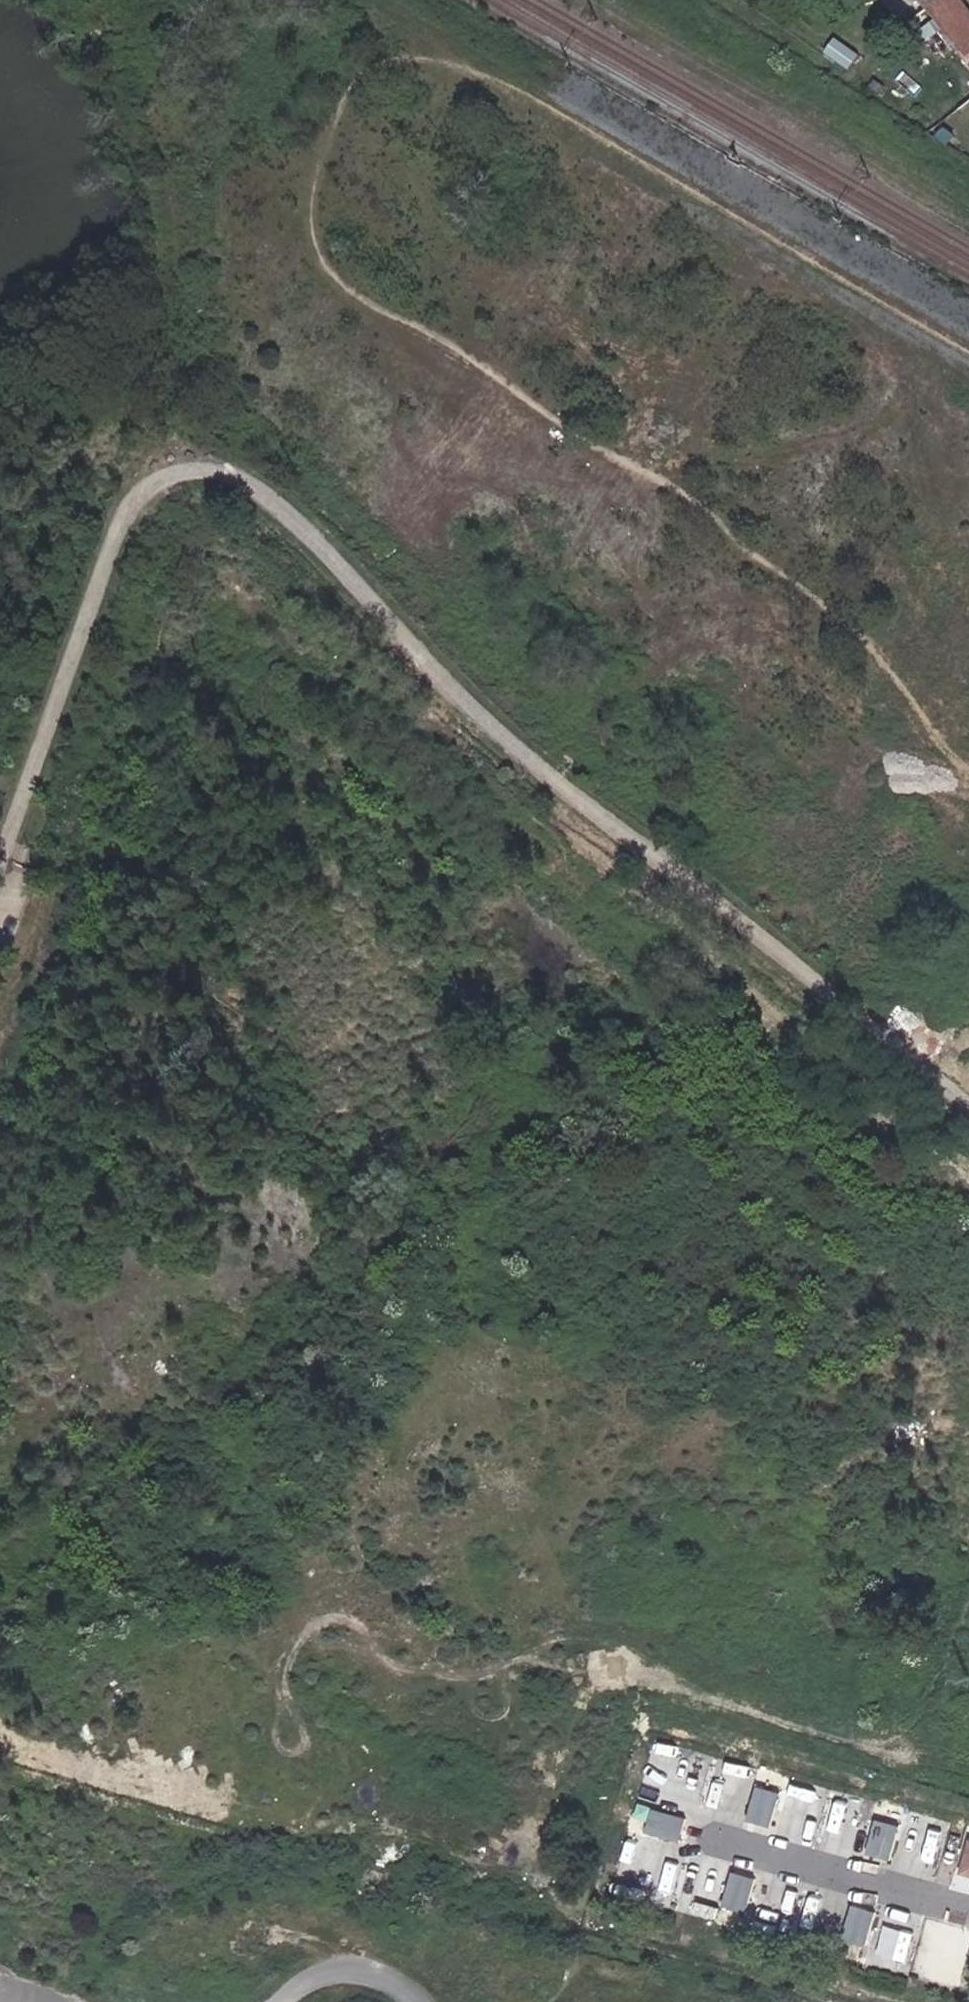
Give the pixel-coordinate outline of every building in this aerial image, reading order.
[(915,1),(909,7),(926,25),(956,0),(914,0),(915,1)] [(960,0),(956,0),(926,25),(927,26),(934,21),(968,61),(968,11),(960,0)] [(770,1829),(784,1777),(765,1772),(750,1824),(770,1829)] [(886,1806),(872,1858),(891,1863),(906,1811),(886,1806)] [(690,1822),(639,1810),(634,1827),(685,1840),(690,1822)] [(755,1883),(735,1877),(721,1929),(740,1934),(755,1883)] [(857,1911),(843,1963),(862,1968),(877,1917),(857,1911)]
